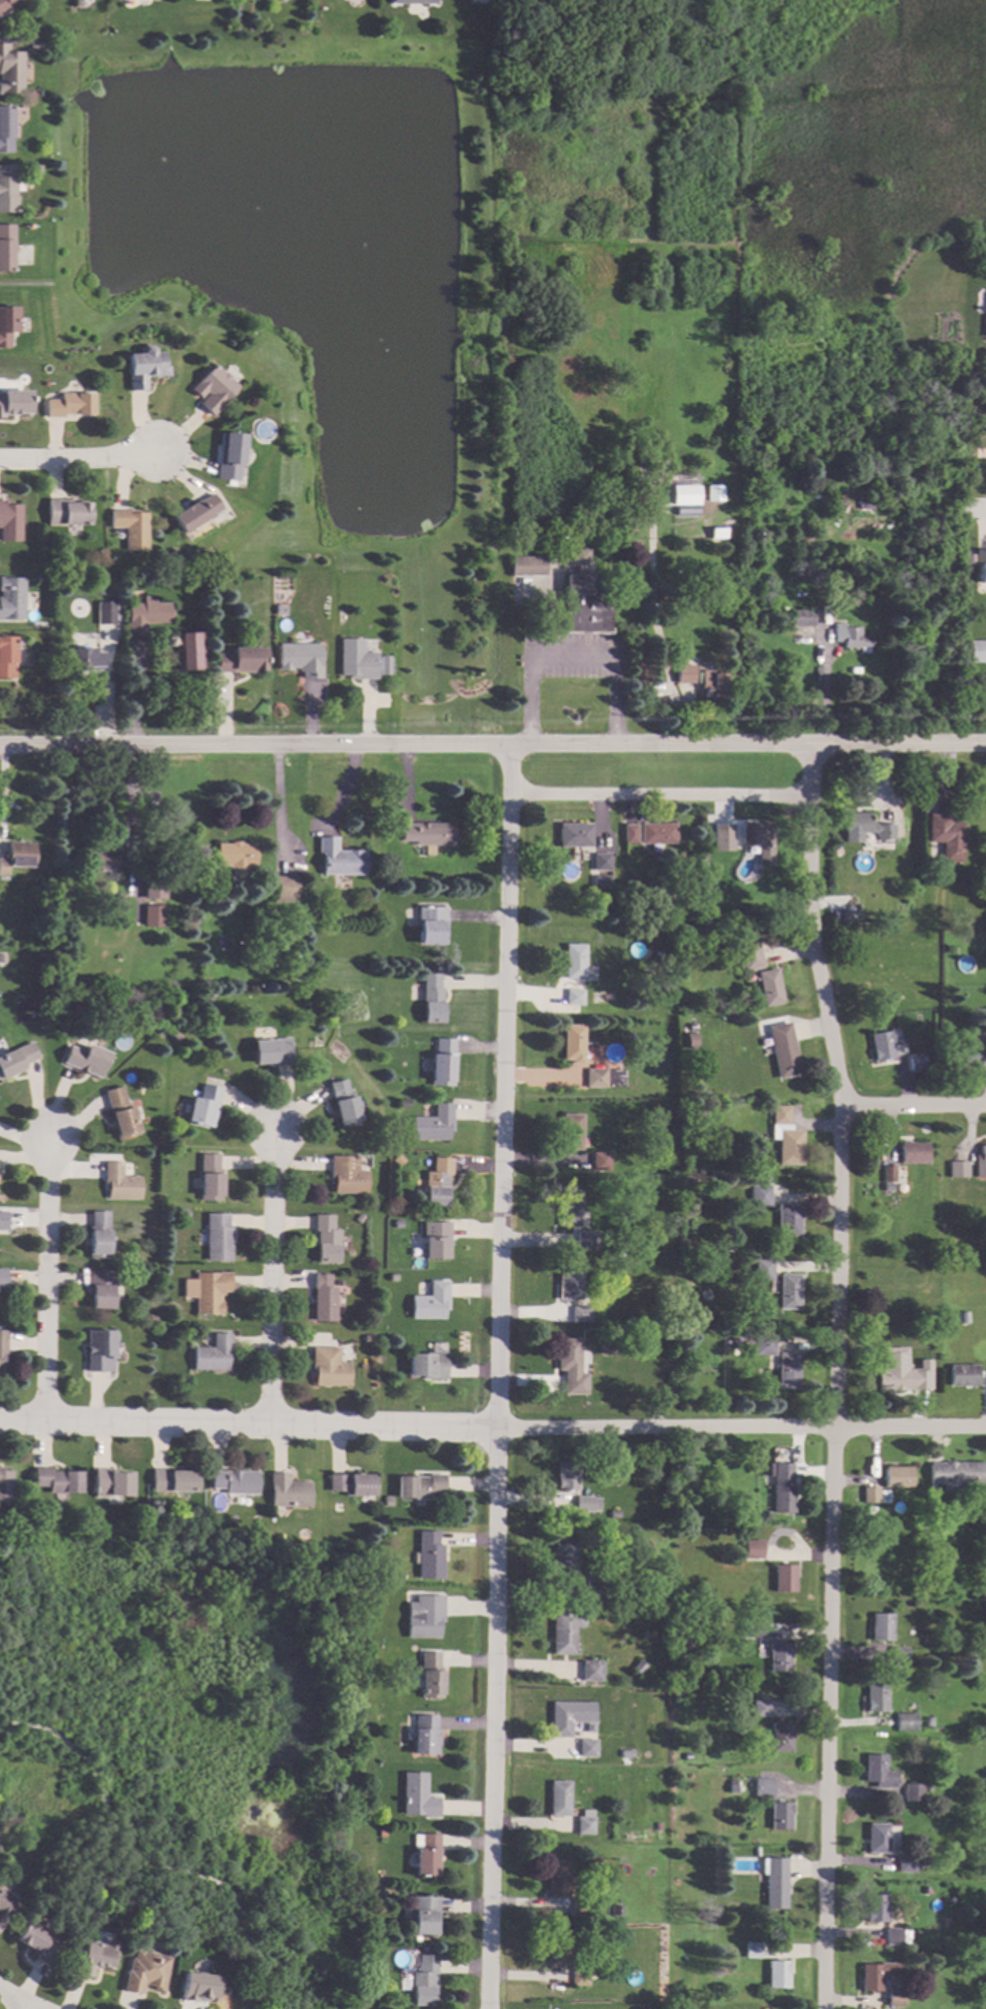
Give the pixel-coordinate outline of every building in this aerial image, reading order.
[(8,8),(0,13),(0,0),(9,0),(5,2),(8,8)] [(40,41),(39,49),(28,49),(28,41),(28,40),(40,41)] [(21,93),(0,93),(0,43),(6,43),(6,52),(20,52),(21,93)] [(11,153),(0,153),(0,106),(10,106),(11,153)] [(16,212),(0,212),(0,165),(14,165),(14,196),(16,196),(16,212)] [(10,271),(0,272),(0,225),(10,225),(13,225),(13,271),(10,271)] [(5,347),(0,347),(0,307),(16,307),(16,333),(5,333),(5,347)] [(154,347),(154,353),(162,352),(163,366),(167,366),(168,376),(149,377),(149,374),(145,374),(146,390),(144,390),(129,391),(128,391),(127,374),(126,368),(128,368),(127,354),(140,353),(140,349),(143,345),(150,345),(154,347)] [(221,372),(224,372),(229,376),(229,379),(237,386),(211,415),(209,413),(200,405),(198,404),(207,394),(204,391),(199,397),(190,390),(197,381),(198,383),(213,365),(221,372)] [(3,418),(0,418),(0,392),(18,391),(29,391),(29,413),(18,414),(3,414),(3,418)] [(75,394),(92,393),(92,415),(75,416),(75,414),(61,414),(61,416),(60,416),(46,417),(45,417),(45,400),(60,399),(60,393),(75,392),(75,394)] [(244,435),(241,466),(238,466),(238,467),(237,481),(215,479),(216,476),(216,467),(217,464),(219,433),(244,435)] [(723,502),(706,502),(706,485),(723,486),(723,502)] [(698,505),(671,505),(671,486),(698,486),(698,505)] [(212,495),(221,509),(209,516),(209,517),(182,534),(171,517),(197,501),(211,493),(212,495)] [(872,509),(857,509),(857,497),(872,496),(872,509)] [(843,498),(843,506),(834,505),(833,505),(834,498),(834,497),(843,498)] [(14,541),(0,541),(0,500),(7,500),(7,504),(15,504),(19,504),(19,541),(14,541)] [(62,503),(64,503),(88,503),(88,523),(88,525),(48,525),(46,525),(46,500),(48,500),(62,500),(62,503)] [(133,513),(144,513),(147,513),(146,550),(145,550),(124,550),(124,527),(109,527),(109,516),(110,510),(112,510),(124,511),(133,511),(133,513)] [(725,539),(711,539),(711,529),(725,528),(725,539)] [(104,552),(105,556),(104,556),(97,557),(97,550),(104,549),(104,552)] [(588,566),(587,566),(570,565),(571,550),(588,550),(588,566)] [(977,550),(985,550),(985,583),(978,583),(978,566),(975,566),(975,550),(977,550)] [(544,576),(510,576),(509,576),(510,557),(542,557),(544,557),(544,576)] [(587,576),(609,577),(608,590),(611,590),(609,632),(609,634),(561,632),(563,575),(587,576)] [(13,620),(0,620),(0,578),(14,578),(22,578),(22,620),(13,620)] [(141,597),(150,597),(153,597),(153,603),(167,603),(168,623),(146,624),(144,624),(144,636),(125,637),(125,630),(124,620),(126,620),(125,604),(133,603),(133,594),(141,593),(141,597)] [(114,624),(112,624),(96,624),(95,624),(95,603),(114,603),(114,624)] [(285,606),(284,615),(273,615),(274,605),(285,606)] [(813,622),(813,627),(793,627),(792,627),(792,610),(813,610),(813,622)] [(836,623),(843,623),(843,626),(860,627),(859,637),(869,638),(869,654),(859,653),(859,649),(843,648),(843,642),(841,642),(833,642),(834,623),(836,623)] [(198,670),(171,671),(170,656),(170,645),(169,634),(197,633),(198,670)] [(10,679),(0,679),(0,637),(10,637),(12,637),(13,679),(11,679),(10,679)] [(361,652),(375,652),(375,678),(374,678),(359,678),(347,679),(347,675),(338,675),(338,639),(361,638),(361,652)] [(970,641),(985,641),(985,662),(970,663),(970,641)] [(319,677),(319,679),(302,679),(301,679),(300,671),(297,671),(297,668),(290,668),(290,670),(278,671),(277,645),(319,644),(319,677)] [(262,668),(252,668),(252,673),(230,672),(215,672),(215,670),(215,654),(231,654),(231,648),(263,648),(262,668)] [(99,670),(87,670),(87,671),(70,671),(70,649),(98,649),(99,649),(99,670)] [(388,674),(378,675),(378,656),(388,655),(388,674)] [(694,681),(694,684),(677,684),(677,665),(694,665),(694,681)] [(712,671),(712,673),(725,673),(724,702),(711,702),(711,698),(704,698),(705,690),(700,690),(700,689),(700,683),(696,683),(696,681),(696,673),(701,673),(701,670),(712,671)] [(666,705),(657,706),(656,698),(665,697),(666,705)] [(869,823),(878,823),(887,824),(893,824),(893,840),(875,840),(875,834),(861,834),(861,843),(843,843),(843,813),(869,813),(869,823)] [(947,815),(950,815),(950,823),(963,823),(962,864),(941,863),(942,842),(927,842),(927,838),(928,816),(928,814),(947,815)] [(452,845),(432,845),(432,855),(423,855),(423,846),(412,845),(412,842),(397,842),(397,823),(400,823),(413,823),(452,823),(452,845)] [(590,847),(556,847),(556,824),(590,823),(590,847)] [(674,844),(639,844),(640,823),(641,823),(674,823),(674,844)] [(772,866),(756,867),(756,847),(739,847),(739,824),(771,824),(772,866)] [(635,843),(622,843),(622,825),(623,825),(634,825),(635,825),(635,843)] [(734,846),(714,846),(714,827),(715,827),(733,827),(734,827),(734,846)] [(335,851),(346,851),(346,850),(359,850),(359,852),(364,852),(364,874),(364,875),(321,875),(321,873),(321,855),(317,855),(317,838),(317,836),(331,837),(335,837),(335,851)] [(239,844),(254,844),(253,866),(247,866),(247,868),(228,868),(228,867),(215,866),(216,844),(229,844),(230,842),(239,842),(239,844)] [(6,876),(0,876),(0,858),(6,859),(7,843),(33,844),(31,868),(7,867),(6,876)] [(93,847),(114,847),(114,852),(122,852),(122,863),(114,863),(114,870),(80,871),(80,844),(93,844),(93,847)] [(610,870),(592,870),(592,854),(593,854),(608,853),(609,853),(610,870)] [(659,855),(659,859),(657,862),(653,861),(651,859),(651,858),(651,855),(653,853),(657,853),(659,855)] [(163,898),(144,898),(143,898),(143,872),(143,871),(164,871),(163,898)] [(609,886),(592,886),(592,875),(608,875),(609,886)] [(295,879),(295,903),(273,902),(273,876),(295,876),(295,879)] [(392,885),(383,885),(383,876),(392,876),(392,885)] [(144,905),(163,906),(162,927),(142,927),(142,925),(142,905),(144,905)] [(446,908),(446,910),(446,921),(445,931),(443,931),(442,946),(417,946),(417,940),(414,940),(416,907),(446,908)] [(848,919),(839,920),(838,910),(846,909),(848,919)] [(757,944),(761,966),(762,967),(742,971),(736,946),(756,942),(757,944)] [(583,980),(562,979),(563,944),(584,945),(583,980)] [(782,1003),(762,1007),(756,973),(775,969),(782,1003)] [(438,988),(441,988),(441,1002),(441,1022),(422,1022),(422,1005),(421,1005),(421,974),(438,974),(438,988)] [(582,1006),(565,1005),(565,989),(567,989),(582,990),(582,1006)] [(214,997),(209,1003),(204,999),(210,993),(214,997)] [(601,1003),(592,1003),(592,995),(601,996),(601,1003)] [(788,1024),(792,1041),(799,1075),(777,1079),(766,1027),(769,1026),(788,1022),(788,1024)] [(581,1061),(580,1061),(580,1062),(573,1062),(573,1060),(562,1060),(562,1025),(582,1025),(581,1061)] [(899,1045),(892,1046),(894,1058),(887,1059),(888,1063),(884,1063),(884,1060),(874,1062),(873,1054),(871,1055),(870,1050),(872,1049),(869,1035),(888,1032),(888,1030),(896,1028),(899,1045)] [(181,1036),(173,1043),(167,1036),(176,1029),(181,1036)] [(697,1043),(687,1044),(686,1033),(696,1033),(697,1043)] [(290,1065),(288,1065),(276,1066),(267,1067),(267,1064),(253,1065),(251,1041),(265,1040),(265,1039),(288,1038),(290,1065)] [(452,1040),(453,1040),(452,1053),(451,1086),(429,1086),(430,1054),(434,1054),(434,1039),(452,1040)] [(2,1079),(0,1080),(0,1055),(2,1054),(14,1048),(14,1050),(31,1042),(39,1058),(37,1059),(25,1064),(25,1065),(26,1067),(25,1068),(2,1079)] [(110,1053),(101,1075),(100,1078),(75,1068),(64,1064),(62,1063),(62,1062),(69,1045),(84,1051),(86,1044),(110,1053)] [(977,1066),(965,1066),(965,1065),(951,1065),(951,1045),(977,1045),(977,1066)] [(925,1067),(925,1069),(910,1071),(908,1057),(908,1055),(923,1053),(925,1067)] [(605,1070),(622,1070),(623,1087),(605,1087),(605,1088),(584,1088),(584,1086),(584,1069),(605,1069),(605,1070)] [(349,1097),(351,1096),(357,1120),(358,1123),(339,1128),(331,1097),(327,1085),(327,1084),(344,1079),(349,1097)] [(204,1084),(221,1088),(218,1101),(213,1128),(186,1122),(192,1096),(199,1098),(203,1084),(204,1084)] [(129,1107),(132,1107),(138,1130),(139,1134),(118,1140),(109,1109),(105,1094),(104,1091),(123,1086),(129,1107)] [(409,1108),(398,1107),(398,1099),(409,1099),(409,1108)] [(451,1119),(451,1132),(447,1132),(447,1141),(410,1140),(411,1117),(433,1117),(433,1104),(449,1104),(451,1104),(451,1119)] [(788,1106),(788,1125),(790,1125),(790,1131),(801,1131),(801,1165),(777,1165),(778,1139),(771,1139),(771,1124),(772,1106),(788,1106)] [(706,1114),(704,1120),(696,1118),(698,1112),(706,1114)] [(582,1115),(581,1150),(560,1150),(561,1115),(582,1115)] [(926,1163),(900,1163),(900,1143),(926,1143),(926,1163)] [(979,1145),(985,1145),(985,1178),(975,1178),(974,1173),(974,1155),(975,1155),(980,1155),(979,1145)] [(608,1171),(591,1170),(591,1153),(591,1152),(609,1152),(608,1171)] [(219,1154),(219,1157),(219,1167),(222,1167),(222,1169),(222,1175),(221,1196),(221,1201),(200,1200),(200,1195),(202,1195),(202,1175),(200,1175),(201,1154),(219,1154)] [(403,1161),(397,1167),(391,1160),(397,1154),(403,1161)] [(356,1170),(365,1170),(365,1194),(333,1193),(333,1184),(329,1184),(329,1171),(329,1158),(329,1156),(355,1156),(356,1170)] [(449,1174),(449,1175),(447,1175),(446,1206),(425,1206),(424,1206),(425,1188),(424,1188),(424,1172),(431,1172),(432,1158),(434,1158),(447,1159),(450,1159),(449,1174)] [(124,1163),(123,1177),(141,1177),(141,1200),(108,1199),(109,1190),(104,1190),(105,1178),(105,1162),(107,1162),(124,1163)] [(967,1172),(967,1177),(949,1178),(948,1162),(951,1162),(967,1162),(967,1172)] [(894,1182),(882,1182),(882,1170),(882,1167),(895,1167),(894,1182)] [(894,1191),(882,1191),(882,1183),(894,1183),(894,1191)] [(769,1185),(769,1207),(750,1208),(749,1185),(769,1185)] [(579,1227),(559,1227),(560,1191),(580,1192),(579,1227)] [(799,1236),(777,1236),(777,1205),(798,1205),(799,1205),(799,1236)] [(190,1210),(190,1218),(181,1217),(182,1210),(190,1210)] [(109,1259),(88,1258),(89,1226),(91,1226),(92,1214),(92,1211),(110,1212),(109,1259)] [(363,1217),(359,1223),(353,1220),(357,1213),(363,1217)] [(229,1215),(229,1227),(232,1228),(232,1261),(206,1261),(207,1214),(229,1214),(229,1215)] [(332,1231),(338,1231),(338,1247),(337,1247),(337,1263),(315,1263),(316,1232),(313,1232),(313,1230),(314,1216),(314,1215),(332,1216),(332,1231)] [(449,1238),(449,1246),(447,1246),(447,1259),(423,1259),(423,1238),(422,1238),(422,1223),(445,1223),(449,1223),(449,1238)] [(595,1250),(576,1250),(576,1249),(576,1233),(576,1232),(596,1232),(595,1250)] [(772,1260),(772,1280),(772,1281),(753,1280),(754,1260),(771,1260),(772,1260)] [(580,1300),(558,1300),(559,1269),(579,1269),(581,1269),(580,1300)] [(116,1288),(113,1288),(113,1309),(90,1309),(90,1303),(91,1295),(87,1295),(87,1287),(87,1271),(116,1271),(116,1288)] [(231,1276),(230,1288),(230,1292),(223,1292),(223,1295),(220,1295),(220,1302),(222,1302),(222,1315),(217,1315),(195,1314),(196,1273),(219,1273),(219,1272),(231,1273),(231,1276)] [(316,1274),(329,1275),(329,1288),(335,1288),(335,1322),(312,1321),(313,1290),(313,1288),(313,1274),(313,1273),(316,1273),(316,1274)] [(397,1282),(388,1281),(388,1273),(397,1274),(397,1282)] [(798,1310),(778,1309),(779,1274),(799,1275),(798,1310)] [(448,1284),(448,1297),(448,1310),(444,1310),(444,1319),(411,1319),(411,1296),(430,1296),(430,1281),(448,1282),(448,1284)] [(590,1322),(589,1322),(572,1322),(572,1321),(572,1308),(572,1307),(591,1307),(590,1322)] [(967,1323),(959,1324),(959,1313),(967,1312),(967,1323)] [(635,1328),(628,1328),(628,1320),(636,1320),(635,1328)] [(113,1372),(110,1372),(89,1372),(86,1372),(87,1331),(114,1331),(113,1372)] [(231,1336),(231,1347),(230,1362),(227,1362),(227,1371),(192,1370),(193,1347),(212,1348),(213,1333),(231,1334),(231,1336)] [(373,1335),(373,1343),(363,1343),(363,1335),(373,1335)] [(773,1354),(773,1355),(752,1355),(753,1336),(773,1336),(773,1354)] [(580,1373),(586,1373),(586,1395),(563,1394),(563,1392),(564,1376),(564,1371),(557,1371),(558,1339),(580,1339),(580,1373)] [(330,1348),(338,1348),(337,1363),(349,1363),(348,1386),(314,1385),(314,1377),(311,1376),(312,1349),(312,1347),(330,1348)] [(905,1365),(905,1380),(905,1381),(903,1381),(903,1391),(876,1391),(877,1369),(882,1369),(882,1348),(905,1348),(905,1365)] [(928,1367),(912,1368),(912,1365),(911,1352),(928,1352),(928,1367)] [(446,1365),(446,1377),(446,1380),(423,1380),(423,1376),(413,1376),(413,1377),(409,1377),(409,1354),(423,1354),(423,1353),(446,1353),(446,1365)] [(797,1389),(777,1388),(777,1354),(797,1354),(798,1354),(797,1389)] [(976,1386),(949,1386),(949,1365),(976,1365),(976,1386)] [(577,1490),(570,1490),(570,1493),(567,1493),(567,1490),(556,1490),(557,1463),(578,1463),(577,1490)] [(791,1464),(791,1477),(791,1486),(793,1486),(792,1513),(772,1513),(773,1463),(790,1463),(791,1463),(791,1464)] [(981,1484),(962,1484),(962,1492),(941,1492),(941,1484),(928,1484),(928,1464),(928,1463),(941,1463),(980,1463),(981,1484)] [(911,1487),(884,1487),(883,1480),(881,1480),(881,1477),(883,1477),(883,1467),(911,1466),(911,1487)] [(10,1504),(0,1504),(0,1467),(2,1467),(2,1471),(11,1471),(10,1504)] [(48,1468),(50,1468),(49,1470),(62,1471),(80,1472),(80,1494),(47,1493),(47,1487),(32,1486),(33,1469),(33,1467),(48,1468)] [(109,1469),(109,1471),(131,1472),(130,1496),(107,1495),(108,1497),(92,1496),(93,1469),(93,1468),(109,1469)] [(198,1490),(198,1492),(197,1492),(168,1492),(150,1492),(150,1484),(151,1470),(152,1470),(167,1470),(198,1471),(198,1490)] [(256,1494),(223,1494),(224,1489),(210,1489),(210,1471),(212,1471),(223,1471),(256,1471),(256,1494)] [(287,1482),(308,1481),(308,1505),(269,1506),(269,1472),(273,1472),(284,1472),(287,1472),(287,1482)] [(374,1496),(343,1496),(343,1491),(327,1492),(327,1475),(331,1475),(344,1474),(374,1474),(374,1496)] [(444,1477),(444,1490),(444,1493),(429,1493),(429,1499),(413,1499),(413,1498),(396,1498),(397,1477),(414,1477),(428,1477),(428,1475),(444,1475),(444,1477)] [(877,1490),(878,1503),(862,1503),(862,1487),(863,1487),(877,1487),(877,1490)] [(392,1497),(392,1507),(384,1506),(384,1496),(392,1497)] [(592,1498),(599,1498),(599,1511),(592,1511),(592,1512),(575,1512),(575,1511),(575,1496),(577,1496),(592,1497),(592,1498)] [(340,1511),(332,1512),(332,1503),(340,1503),(340,1511)] [(874,1515),(866,1515),(866,1506),(874,1506),(874,1515)] [(619,1518),(610,1518),(610,1510),(619,1511),(619,1518)] [(437,1532),(437,1545),(442,1545),(442,1546),(442,1579),(417,1579),(418,1531),(437,1531),(437,1532)] [(762,1546),(762,1559),(761,1559),(744,1559),(744,1540),(762,1540),(762,1546)] [(576,1574),(576,1575),(568,1575),(568,1577),(565,1577),(564,1577),(564,1575),(554,1575),(554,1563),(552,1563),(552,1559),(554,1559),(554,1544),(577,1544),(576,1574)] [(795,1592),(774,1592),(774,1565),(795,1565),(795,1592)] [(613,1600),(603,1600),(603,1585),(613,1585),(613,1600)] [(443,1595),(443,1600),(443,1616),(442,1622),(439,1622),(439,1638),(406,1637),(406,1615),(414,1615),(414,1603),(424,1603),(424,1595),(443,1595)] [(584,1628),(575,1628),(575,1655),(552,1654),(553,1613),(584,1613),(584,1628)] [(891,1614),(891,1641),(871,1641),(871,1613),(891,1613),(891,1614)] [(766,1624),(766,1638),(746,1637),(747,1620),(766,1620),(766,1624)] [(781,1644),(790,1644),(790,1672),(769,1671),(769,1651),(768,1651),(768,1644),(771,1644),(777,1644),(777,1641),(781,1642),(781,1644)] [(907,1649),(907,1663),(891,1663),(891,1647),(907,1647),(907,1649)] [(438,1652),(439,1652),(439,1668),(442,1668),(442,1670),(441,1698),(419,1698),(421,1652),(438,1652)] [(602,1662),(601,1681),(581,1681),(582,1662),(582,1661),(602,1661),(602,1662)] [(645,1667),(636,1676),(631,1670),(639,1662),(645,1667)] [(887,1712),(866,1712),(866,1685),(887,1685),(887,1712)] [(770,1701),(770,1717),(769,1717),(753,1717),(753,1700),(770,1700),(770,1701)] [(594,1723),(571,1722),(571,1738),(551,1737),(551,1732),(551,1728),(552,1702),(594,1703),(594,1723)] [(917,1731),(896,1731),(896,1729),(896,1717),(896,1713),(917,1713),(917,1731)] [(436,1718),(436,1729),(439,1729),(439,1730),(439,1745),(438,1745),(437,1755),(413,1755),(413,1729),(414,1729),(414,1715),(436,1715),(436,1718)] [(932,1727),(925,1727),(924,1718),(932,1718),(932,1727)] [(792,1752),(771,1752),(772,1722),(792,1722),(792,1752)] [(596,1757),(579,1757),(579,1756),(579,1739),(596,1740),(596,1757)] [(633,1758),(631,1758),(623,1758),(621,1758),(621,1751),(633,1750),(633,1758)] [(886,1771),(896,1771),(896,1784),(896,1788),(874,1788),(874,1787),(874,1782),(865,1782),(865,1755),(886,1755),(886,1771)] [(426,1793),(427,1793),(427,1797),(438,1797),(438,1800),(438,1814),(438,1817),(422,1817),(422,1815),(402,1815),(403,1772),(426,1773),(426,1793)] [(772,1796),(768,1796),(754,1796),(754,1777),(757,1778),(772,1778),(772,1796)] [(569,1817),(549,1816),(550,1781),(570,1781),(569,1817)] [(922,1801),(904,1801),(904,1800),(904,1784),(922,1784),(922,1801)] [(791,1830),(770,1829),(770,1802),(791,1803),(791,1830)] [(593,1834),(576,1834),(576,1832),(576,1817),(581,1817),(582,1810),(594,1810),(593,1834)] [(887,1854),(881,1854),(881,1855),(876,1855),(876,1854),(867,1854),(867,1844),(865,1844),(865,1839),(867,1839),(867,1823),(887,1823),(887,1854)] [(439,1835),(439,1850),(438,1876),(414,1876),(415,1848),(420,1848),(420,1842),(417,1842),(417,1835),(420,1835),(420,1834),(439,1834),(439,1835)] [(915,1872),(897,1872),(897,1871),(897,1856),(915,1856),(915,1872)] [(930,1865),(929,1865),(929,1869),(922,1869),(922,1865),(922,1857),(930,1856),(930,1865)] [(786,1881),(786,1909),(783,1909),(765,1909),(765,1875),(762,1875),(762,1858),(784,1858),(786,1858),(786,1881)] [(568,1896),(548,1896),(549,1860),(569,1861),(568,1896)] [(6,1921),(0,1929),(0,1888),(19,1902),(5,1920),(6,1921)] [(887,1922),(866,1922),(866,1894),(886,1894),(887,1894),(887,1922)] [(428,1897),(438,1897),(438,1899),(438,1913),(438,1933),(435,1933),(435,1935),(412,1935),(413,1913),(411,1913),(411,1897),(422,1897),(422,1896),(428,1896),(428,1897)] [(589,1916),(572,1915),(572,1914),(573,1899),(576,1900),(590,1900),(589,1916)] [(623,1906),(622,1916),(611,1916),(612,1905),(623,1906)] [(61,1943),(48,1966),(47,1965),(35,1959),(34,1958),(36,1956),(22,1948),(23,1946),(14,1941),(24,1923),(61,1943)] [(901,1945),(886,1945),(886,1943),(886,1929),(886,1928),(901,1928),(901,1945)] [(567,1943),(575,1943),(574,1963),(566,1963),(566,1968),(547,1968),(547,1933),(568,1933),(567,1943)] [(118,1943),(116,1951),(117,1952),(115,1959),(111,1958),(109,1969),(94,1966),(91,1978),(86,1977),(86,1978),(84,1977),(69,1974),(68,1974),(73,1948),(82,1950),(84,1941),(105,1946),(107,1940),(118,1943)] [(760,1943),(760,1957),(760,1958),(745,1958),(745,1943),(760,1943)] [(141,1951),(142,1952),(169,1957),(162,1992),(152,1990),(152,1987),(144,1985),(144,1983),(143,1983),(141,1995),(122,1991),(126,1971),(126,1970),(127,1970),(129,1958),(132,1958),(134,1951),(136,1951),(138,1950),(141,1951)] [(437,1960),(437,1973),(437,1975),(434,1975),(434,1987),(433,1987),(433,2006),(412,2006),(412,1989),(411,1989),(411,1972),(418,1972),(418,1955),(421,1955),(437,1955),(437,1960)] [(788,1988),(767,1988),(767,1961),(789,1961),(788,1988)] [(902,1976),(882,1976),(882,1991),(861,1991),(862,1964),(879,1965),(879,1963),(902,1963),(902,1976)] [(588,1986),(571,1986),(571,1985),(571,1972),(571,1970),(589,1970),(588,1986)] [(218,1977),(183,1972),(179,1999),(214,2004),(218,1977)] [(904,2007),(889,2006),(888,2006),(888,1996),(888,1989),(904,1989),(905,1989),(904,2007)]
